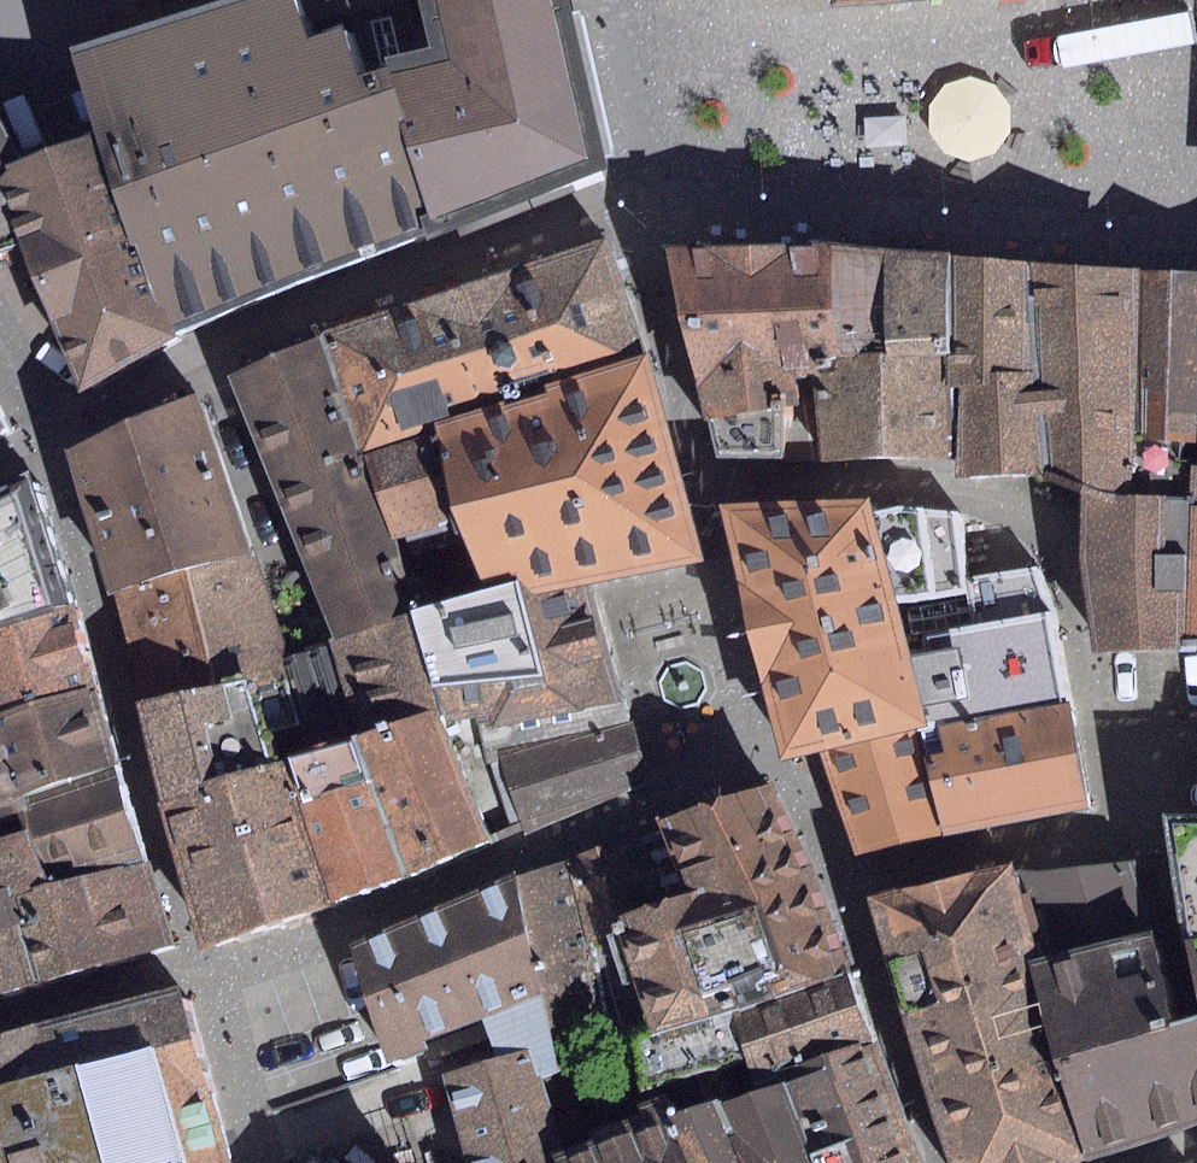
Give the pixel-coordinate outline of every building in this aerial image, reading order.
[(69,51),(101,141),(174,331),(438,230),(386,63),(354,71),(343,31),(309,41),(296,0),(223,0),(69,51)] [(438,230),(602,166),(567,0),(296,0),(309,41),(343,31),(354,71),(386,63),(438,230)] [(22,170),(0,118),(0,179),(22,170)] [(0,179),(0,250),(20,244),(75,390),(174,331),(101,141),(22,170),(0,179)] [(607,237),(320,334),(360,451),(647,354),(607,237)] [(833,247),(663,249),(713,450),(820,460),(809,357),(838,357),(833,247)] [(950,258),(833,247),(838,357),(809,357),(820,460),(956,460),(955,373),(950,258)] [(1027,263),(950,258),(955,373),(1032,371),(1027,263)] [(1142,271),(1027,263),(1032,371),(955,373),(956,460),(957,474),(1041,476),(1080,493),(1081,558),(1187,554),(1192,464),(1180,464),(1181,441),(1181,437),(1137,435),(1142,271)] [(1142,271),(1137,435),(1181,437),(1181,441),(1196,441),(1196,272),(1142,271)] [(320,334),(228,376),(329,641),(411,610),(418,607),(391,539),(360,451),(320,334)] [(705,562),(647,354),(360,451),(391,539),(458,522),(485,589),(518,580),(524,600),(589,584),(705,562)] [(197,395),(67,450),(107,596),(116,593),(147,699),(289,656),(197,395)] [(1192,464),(1187,554),(1184,637),(1196,638),(1196,464),(1192,464)] [(0,495),(0,627),(72,601),(29,480),(0,495)] [(889,599),(871,512),(867,498),(721,504),(732,565),(782,760),(819,750),(917,728),(889,599)] [(964,588),(965,579),(958,514),(897,507),(871,512),(889,599),(964,588)] [(1184,637),(1187,554),(1081,558),(1093,653),(1183,648),(1184,637)] [(964,588),(889,599),(917,728),(923,757),(943,753),(938,725),(1065,702),(1040,569),(965,579),(964,588)] [(479,733),(631,701),(589,584),(524,600),(518,580),(485,589),(418,607),(411,610),(438,710),(445,730),(474,719),(479,733)] [(72,601),(0,627),(0,707),(94,686),(72,601)] [(329,641),(289,656),(316,750),(355,737),(438,710),(411,610),(329,641)] [(289,656),(147,699),(137,703),(164,805),(158,805),(200,954),(332,901),(284,761),(316,750),(289,656)] [(94,686),(0,707),(0,816),(26,809),(23,793),(116,767),(94,686)] [(631,701),(479,733),(515,832),(658,783),(649,749),(631,701)] [(940,832),(1090,808),(1065,702),(938,725),(943,753),(923,757),(940,832)] [(438,710),(355,737),(404,876),(515,832),(479,733),(474,719),(445,730),(438,710)] [(917,728),(819,750),(853,856),(940,832),(923,757),(917,728)] [(355,737),(316,750),(284,761),(332,901),(404,876),(355,737)] [(143,852),(116,767),(23,793),(26,809),(31,827),(46,877),(143,852)] [(670,817),(565,858),(609,1043),(634,1036),(848,970),(811,855),(771,782),(670,817)] [(1161,816),(1196,998),(1196,818),(1161,816)] [(143,852),(46,877),(31,827),(0,837),(0,889),(3,888),(31,987),(174,948),(143,852)] [(514,873),(539,992),(563,1071),(566,1070),(610,1055),(609,1043),(565,858),(514,873)] [(1029,870),(1049,960),(1036,964),(1081,1162),(1196,1122),(1196,1015),(1184,1019),(1170,1024),(1138,859),(1029,870)] [(868,899),(901,1015),(941,1004),(938,992),(1036,964),(1028,933),(1018,896),(1009,860),(868,899)] [(546,1155),(563,1151),(551,1118),(539,1078),(563,1071),(539,992),(514,873),(350,945),(386,1064),(429,1050),(426,1042),(481,1020),(495,1056),(442,1075),(469,1162),(550,1162),(546,1155)] [(31,987),(3,888),(0,889),(0,997),(31,987)] [(1029,894),(1018,896),(1028,933),(1039,930),(1029,894)] [(1036,964),(938,992),(941,1004),(901,1015),(948,1162),(1078,1162),(1081,1162),(1036,964)] [(848,970),(634,1036),(642,1065),(649,1089),(650,1090),(744,1060),(751,1091),(782,1080),(876,1049),(848,970)] [(183,985),(0,1035),(0,1162),(230,1162),(183,985)] [(782,1080),(815,1162),(920,1162),(876,1049),(782,1080)] [(649,1089),(642,1065),(610,1074),(620,1106),(632,1102),(651,1096),(649,1089)] [(539,1078),(551,1118),(578,1109),(566,1070),(563,1071),(539,1078)] [(394,1072),(278,1110),(292,1156),(409,1118),(394,1072)] [(751,1091),(718,1103),(743,1162),(815,1162),(782,1080),(751,1091)] [(663,1114),(655,1095),(651,1096),(632,1102),(641,1122),(563,1151),(546,1155),(550,1162),(685,1162),(663,1114)] [(718,1103),(717,1098),(663,1114),(685,1162),(743,1162),(718,1103)]
